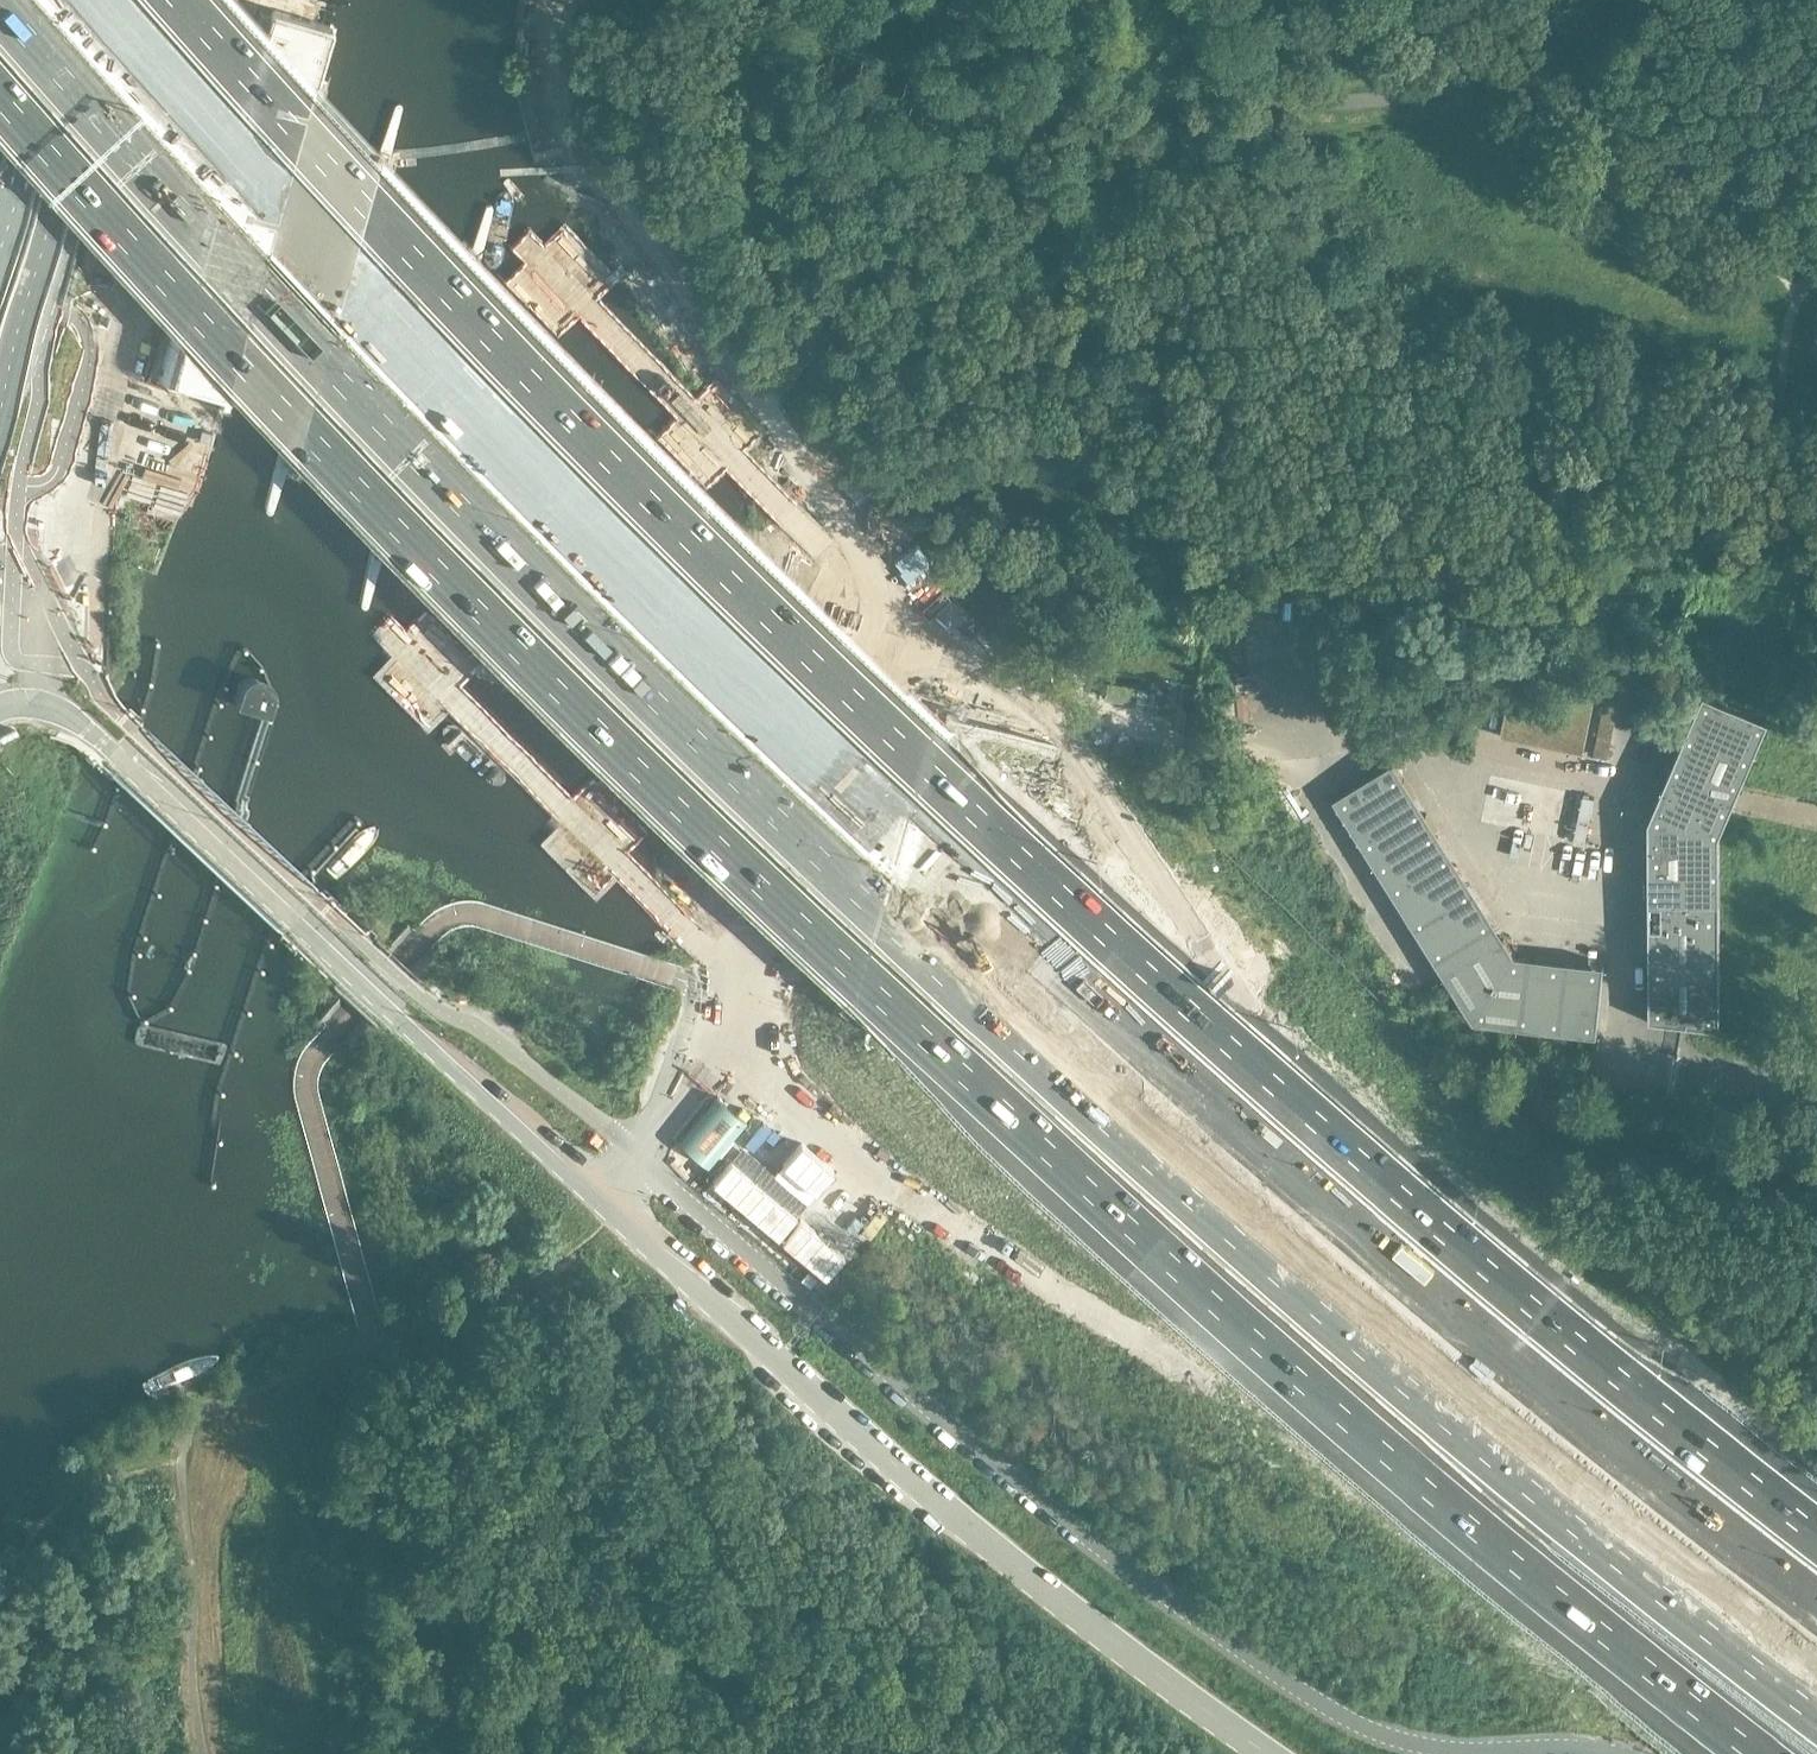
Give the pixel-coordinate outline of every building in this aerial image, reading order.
[(284,132),(282,134),(281,138),(282,140),(284,143),(287,143),(290,142),(291,140),(292,137),(291,134),(287,132),(284,132)] [(1510,701),(1505,733),(1612,752),(1626,672),(1601,667),(1598,687),(1569,682),(1566,700),(1557,698),(1555,709),(1510,701)] [(268,718),(269,717),(274,700),(275,696),(274,692),(272,687),(269,684),(266,681),(261,679),(256,679),(251,681),(247,683),(243,688),(236,707),(268,718)] [(1721,832),(1729,812),(1736,797),(1741,785),(1767,724),(1703,696),(1695,716),(1684,741),(1670,771),(1659,797),(1650,817),(1650,1022),(1690,1027),(1721,1030),(1721,832)] [(1335,798),(1379,868),(1439,830),(1395,760),(1335,798)] [(1446,974),(1506,936),(1439,830),(1379,868),(1446,974)] [(1519,1024),(1526,953),(1516,952),(1506,936),(1446,974),(1474,1019),(1519,1024)] [(1604,958),(1526,953),(1519,1024),(1597,1034),(1604,958)] [(704,1114),(712,1085),(694,1080),(686,1110),(699,1113),(696,1125),(678,1120),(674,1138),(723,1151),(731,1121),(704,1114)] [(868,1262),(841,1240),(820,1266),(848,1288),(868,1262)]
